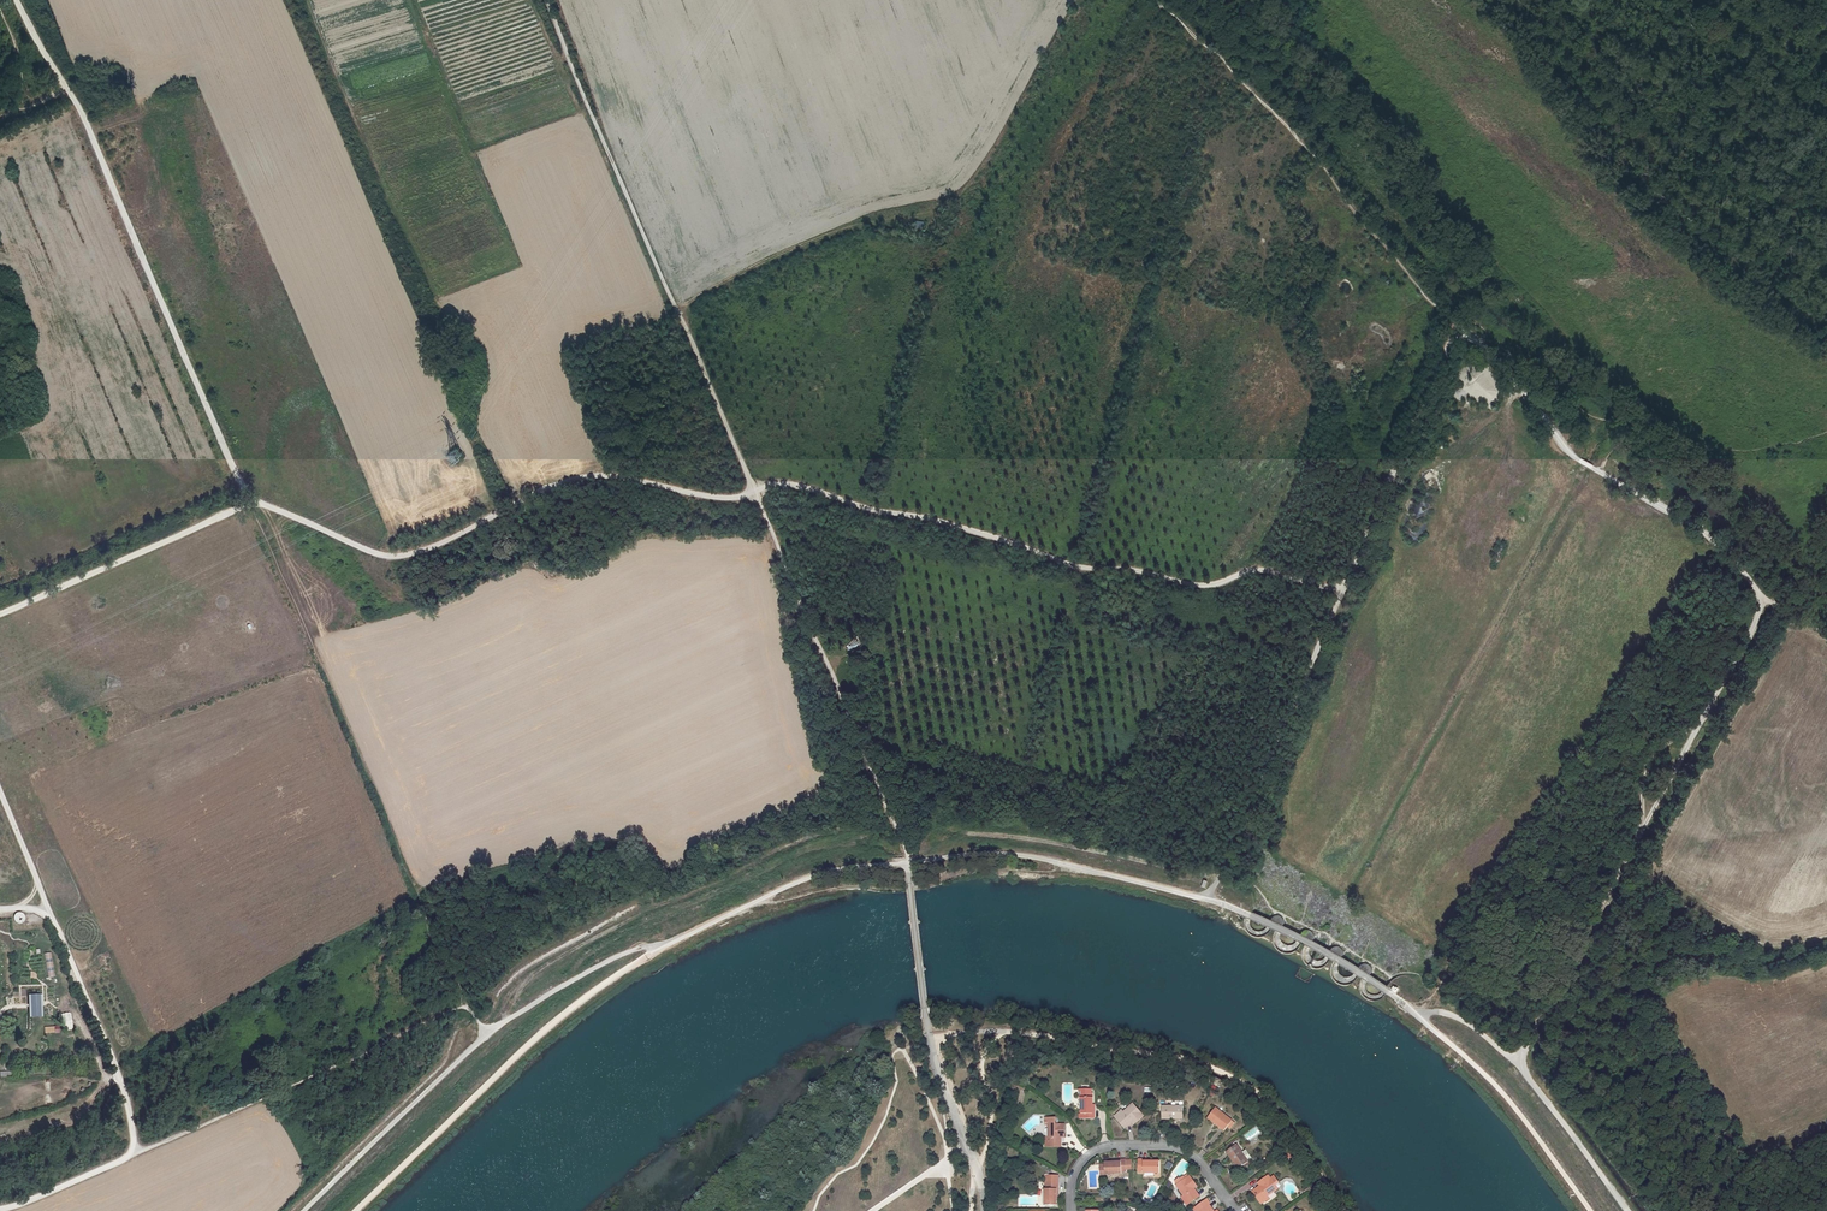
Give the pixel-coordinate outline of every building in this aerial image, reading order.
[(11,916),(18,924),(25,919),(18,911),(11,916)] [(51,953),(45,953),(46,977),(53,977),(51,953)] [(40,994),(29,994),(30,1017),(44,1017),(43,993),(40,994)] [(1092,1097),(1082,1097),(1082,1114),(1083,1114),(1083,1119),(1095,1119),(1095,1108),(1093,1108),(1093,1104),(1093,1097),(1092,1097)] [(1122,1110),(1114,1116),(1125,1128),(1132,1122),(1133,1120),(1136,1123),(1144,1116),(1133,1103),(1123,1112),(1122,1110)] [(1183,1106),(1162,1106),(1162,1119),(1172,1119),(1173,1117),(1183,1117),(1183,1106)] [(1216,1108),(1209,1116),(1218,1123),(1216,1125),(1224,1131),(1227,1127),(1230,1129),(1235,1123),(1232,1121),(1216,1108)] [(1209,1116),(1208,1118),(1216,1125),(1218,1123),(1209,1116)] [(1061,1147),(1061,1138),(1061,1136),(1065,1136),(1065,1124),(1055,1124),(1055,1118),(1045,1118),(1045,1125),(1049,1125),(1048,1137),(1046,1137),(1046,1147),(1061,1147)] [(1237,1144),(1226,1152),(1232,1161),(1234,1160),(1240,1168),(1249,1162),(1237,1144)] [(1153,1161),(1148,1161),(1148,1160),(1139,1159),(1139,1171),(1144,1171),(1143,1173),(1160,1173),(1160,1162),(1153,1161)] [(1126,1160),(1116,1160),(1117,1162),(1112,1162),(1105,1162),(1105,1165),(1100,1165),(1101,1168),(1105,1168),(1105,1174),(1122,1173),(1122,1172),(1127,1172),(1127,1170),(1127,1166),(1132,1166),(1132,1161),(1126,1161),(1126,1160)] [(1269,1175),(1259,1182),(1261,1185),(1260,1186),(1252,1191),(1261,1204),(1269,1198),(1268,1196),(1278,1189),(1275,1185),(1278,1182),(1274,1177),(1271,1179),(1269,1175)] [(1190,1176),(1176,1185),(1184,1196),(1182,1197),(1187,1205),(1200,1196),(1195,1188),(1193,1187),(1196,1185),(1190,1176)] [(1045,1189),(1045,1205),(1057,1205),(1057,1198),(1057,1194),(1058,1194),(1058,1184),(1047,1184),(1047,1188),(1045,1189)] [(1209,1204),(1210,1203),(1207,1199),(1195,1207),(1198,1210),(1214,1210),(1209,1204)]
